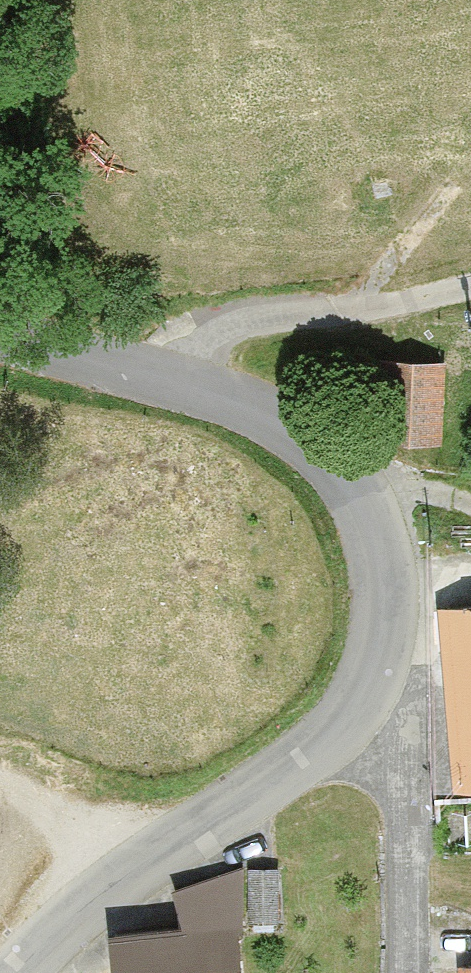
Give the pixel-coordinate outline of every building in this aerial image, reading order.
[(450,438),(448,356),(389,358),(391,440),(450,438)] [(436,601),(465,804),(470,803),(470,596),(436,601)] [(283,861),(246,861),(184,888),(189,923),(119,930),(121,972),(258,972),(259,930),(285,917),(283,861)]
